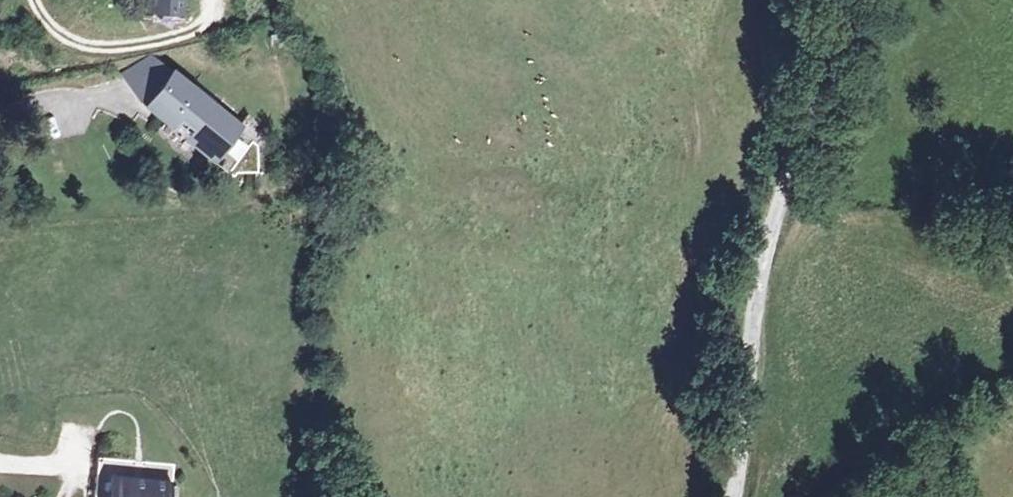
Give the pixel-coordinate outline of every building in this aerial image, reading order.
[(176,0),(157,0),(154,11),(174,15),(176,0)] [(170,63),(144,78),(158,99),(168,108),(165,111),(181,125),(185,121),(232,161),(228,165),(251,185),(254,181),(276,183),(274,156),(253,137),(254,135),(170,63)] [(104,468),(102,483),(101,496),(178,496),(181,476),(104,468)]
